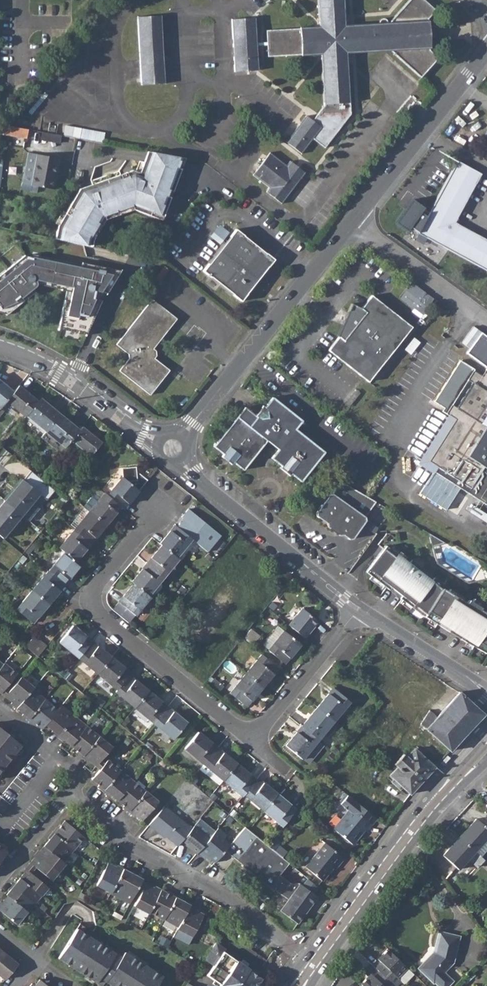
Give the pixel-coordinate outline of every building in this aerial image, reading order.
[(266,30),(267,42),(267,45),(268,56),(321,53),(324,105),(312,120),(306,115),(286,141),(302,153),(313,138),(325,147),(351,113),(347,53),(391,51),(421,77),(438,58),(430,50),(429,38),(432,38),(431,29),(428,29),(428,18),(435,9),(425,0),(408,0),(389,22),(387,22),(387,20),(383,18),(379,20),(379,22),(346,24),(344,0),(318,0),(319,27),(266,30)] [(137,17),(140,59),(163,57),(161,15),(137,17)] [(255,17),(231,19),(234,71),(258,70),(257,45),(257,42),(255,17)] [(71,45),(77,50),(87,38),(81,34),(71,45)] [(163,57),(140,59),(141,84),(165,83),(163,57)] [(0,124),(0,133),(26,138),(28,129),(0,124)] [(79,138),(103,143),(105,132),(81,128),(79,138)] [(43,140),(61,142),(62,134),(43,132),(43,140)] [(57,226),(55,238),(92,246),(94,237),(91,235),(97,223),(101,225),(105,219),(103,215),(131,205),(133,209),(161,220),(185,158),(147,151),(139,172),(132,169),(82,187),(79,188),(57,226)] [(305,173),(290,161),(287,165),(270,152),(253,174),(269,187),(266,191),(282,203),(305,173)] [(60,158),(36,153),(30,184),(51,188),(56,166),(58,166),(59,162),(60,158)] [(457,160),(431,207),(425,207),(420,217),(423,223),(417,233),(486,271),(486,239),(454,222),(481,174),(457,160)] [(103,215),(105,219),(133,209),(131,205),(103,215)] [(91,235),(94,237),(101,225),(97,223),(91,235)] [(274,259),(235,229),(202,271),(241,301),(274,259)] [(63,299),(58,324),(71,327),(70,331),(85,334),(100,299),(97,299),(99,291),(103,292),(105,280),(113,280),(120,269),(82,262),(81,266),(24,255),(0,274),(0,312),(3,312),(14,303),(16,305),(34,291),(32,288),(34,287),(35,284),(34,280),(60,285),(60,289),(65,290),(68,291),(66,299),(63,299)] [(105,280),(103,292),(106,292),(113,280),(105,280)] [(425,314),(436,298),(411,281),(399,297),(425,314)] [(355,330),(353,328),(344,340),(339,336),(328,349),(368,381),(412,327),(372,294),(361,308),(366,312),(357,323),(359,325),(355,330)] [(176,318),(152,299),(116,344),(128,353),(128,358),(119,370),(149,394),(169,370),(151,356),(150,351),(176,318)] [(3,312),(6,313),(16,305),(14,303),(3,312)] [(480,332),(473,326),(461,342),(469,348),(480,332)] [(481,376),(473,371),(467,379),(471,382),(456,407),(451,404),(445,413),(454,419),(427,461),(436,467),(434,471),(486,505),(486,367),(481,376)] [(0,381),(0,407),(6,401),(13,391),(0,381)] [(37,401),(18,385),(13,391),(6,401),(25,416),(26,415),(37,401)] [(249,425),(266,439),(278,448),(307,472),(324,451),(295,428),(301,419),(272,396),(264,406),(262,404),(254,414),(244,406),(236,416),(249,425)] [(59,414),(40,398),(37,401),(26,415),(38,425),(36,427),(43,433),(45,431),(59,414)] [(79,429),(59,414),(45,431),(64,447),(71,439),(79,429)] [(249,425),(236,416),(213,445),(223,453),(221,455),(231,463),(233,461),(242,469),(266,439),(249,425)] [(101,442),(81,426),(79,429),(71,439),(90,455),(101,442)] [(40,436),(59,452),(64,447),(45,431),(43,433),(40,436)] [(307,472),(278,448),(271,457),(281,464),(279,467),(289,474),(291,472),(300,480),(307,472)] [(121,468),(122,476),(107,495),(120,506),(123,508),(147,480),(140,473),(136,474),(136,470),(135,466),(121,468)] [(44,497),(22,479),(4,501),(22,515),(26,519),(44,497)] [(375,501),(341,481),(332,493),(328,494),(315,512),(316,516),(326,523),(327,525),(330,527),(332,526),(333,531),(337,530),(338,532),(341,535),(343,534),(349,539),(352,538),(365,520),(364,516),(375,501)] [(107,495),(98,488),(94,493),(100,498),(89,511),(105,524),(120,506),(107,495)] [(4,501),(0,506),(0,536),(2,538),(22,515),(4,501)] [(71,525),(75,528),(89,511),(85,507),(71,525)] [(221,535),(188,508),(174,525),(191,538),(207,552),(221,535)] [(105,524),(89,511),(75,528),(74,529),(90,543),(105,524)] [(49,520),(53,523),(58,517),(54,514),(49,520)] [(191,538),(174,525),(159,543),(161,545),(176,557),(191,538)] [(90,543),(74,529),(59,548),(63,552),(75,561),(90,543)] [(445,542),(429,532),(432,546),(445,542)] [(423,612),(425,614),(423,617),(448,632),(450,628),(462,636),(460,639),(465,642),(486,654),(486,614),(480,610),(482,608),(469,600),(467,604),(442,589),(445,586),(443,584),(435,578),(432,581),(421,572),(424,569),(413,560),(410,564),(387,546),(395,536),(391,533),(388,533),(379,544),(385,548),(366,571),(389,589),(391,587),(402,596),(400,598),(411,607),(414,604),(420,609),(423,612)] [(176,557),(161,545),(146,563),(163,576),(178,558),(176,557)] [(75,561),(63,552),(48,571),(64,584),(80,565),(75,561)] [(17,560),(22,564),(26,558),(22,555),(17,560)] [(163,576),(146,563),(131,581),(133,583),(148,595),(150,597),(154,600),(156,597),(150,592),(163,576)] [(64,584),(48,571),(32,590),(48,604),(64,584)] [(148,595),(133,583),(118,601),(126,608),(132,613),(135,615),(150,597),(148,595)] [(178,589),(184,594),(187,589),(181,585),(178,589)] [(48,604),(32,590),(16,609),(32,623),(48,604)] [(420,609),(414,604),(411,607),(418,612),(423,617),(425,614),(423,612),(420,609)] [(123,611),(129,616),(132,613),(126,608),(123,611)] [(288,625),(305,638),(311,631),(309,630),(317,620),(302,608),(288,625)] [(92,641),(72,625),(59,641),(78,657),(92,641)] [(300,644),(284,631),(278,626),(268,638),(274,643),(269,649),(268,650),(284,663),(300,644)] [(448,632),(460,639),(462,636),(450,628),(448,632)] [(260,635),(252,629),(245,637),(253,644),(260,635)] [(37,656),(46,645),(34,635),(25,646),(37,656)] [(263,644),(269,649),(274,643),(268,638),(263,644)] [(111,657),(92,641),(78,657),(98,673),(111,657)] [(278,668),(261,654),(246,673),(262,687),(278,668)] [(130,672),(111,657),(98,673),(117,689),(129,674),(130,672)] [(4,663),(3,665),(0,668),(0,692),(1,693),(5,687),(16,674),(4,663)] [(262,687),(246,673),(230,693),(246,706),(262,687)] [(148,690),(129,674),(117,689),(115,691),(134,707),(148,690)] [(33,687),(20,677),(9,691),(5,696),(12,702),(10,703),(16,708),(32,688),(33,687)] [(1,693),(5,696),(9,691),(5,687),(1,693)] [(350,701),(333,687),(317,707),(334,720),(350,701)] [(45,699),(32,688),(16,708),(23,714),(22,715),(27,720),(45,699)] [(167,706),(148,690),(134,707),(154,723),(167,706)] [(472,703),(459,691),(436,716),(429,709),(420,723),(449,750),(483,713),(477,707),(479,705),(474,701),(472,703)] [(57,709),(45,699),(27,720),(33,725),(34,723),(41,729),(45,725),(57,709)] [(74,715),(61,705),(57,709),(45,725),(52,730),(51,732),(57,736),(74,715)] [(187,722),(167,706),(154,723),(173,739),(187,722)] [(301,726),(318,740),(323,734),(326,737),(338,724),(334,720),(317,707),(301,726)] [(86,726),(74,715),(57,736),(63,741),(64,739),(71,745),(86,726)] [(99,736),(86,726),(71,745),(78,751),(76,752),(82,757),(99,736)] [(301,726),(285,745),(302,759),(307,762),(310,761),(324,744),(318,740),(301,726)] [(0,728),(0,770),(21,745),(0,728)] [(218,747),(198,732),(185,748),(204,764),(218,747)] [(112,746),(99,736),(82,757),(88,761),(89,760),(96,766),(100,761),(112,746)] [(237,763),(218,747),(204,764),(209,768),(223,780),(237,763)] [(434,767),(414,748),(406,757),(403,754),(394,764),(397,767),(389,775),(393,779),(391,781),(399,789),(401,786),(409,794),(434,767)] [(326,758),(330,761),(335,756),(331,752),(326,758)] [(444,764),(451,757),(448,755),(441,762),(444,764)] [(120,770),(107,760),(104,764),(100,769),(92,779),(99,785),(97,786),(103,791),(120,770)] [(256,779),(237,763),(223,780),(242,796),(244,794),(256,779)] [(200,769),(205,773),(209,768),(204,764),(200,769)] [(133,780),(120,770),(103,791),(109,795),(110,794),(117,800),(133,780)] [(277,793),(257,777),(256,779),(244,794),(264,810),(277,793)] [(145,790),(133,780),(117,800),(124,805),(123,807),(128,811),(145,790)] [(158,801),(145,790),(128,811),(134,816),(135,814),(142,820),(158,801)] [(296,809),(277,793),(264,810),(283,825),(296,809)] [(338,802),(340,803),(347,795),(345,793),(338,802)] [(2,813),(11,804),(0,795),(0,811),(2,813)] [(376,818),(347,795),(340,803),(348,810),(333,828),(352,844),(359,835),(358,834),(363,828),(366,831),(376,818)] [(164,806),(148,826),(155,831),(156,830),(159,832),(159,834),(163,838),(166,838),(177,847),(181,841),(191,829),(164,806)] [(230,811),(235,815),(239,810),(234,806),(230,811)] [(297,822),(300,824),(306,818),(302,815),(297,822)] [(476,851),(486,839),(486,838),(486,826),(477,817),(460,836),(476,851)] [(84,836),(64,820),(58,827),(57,826),(52,832),(73,849),(84,836)] [(191,829),(181,841),(190,848),(189,849),(195,855),(208,839),(193,826),(191,829)] [(280,910),(297,923),(317,896),(298,883),(291,884),(279,875),(288,863),(282,857),(274,851),(273,851),(269,847),(244,827),(225,850),(242,864),(241,865),(273,890),(274,889),(288,899),(280,910)] [(73,849),(52,832),(47,838),(49,839),(43,846),(63,862),(73,849)] [(443,854),(459,869),(469,858),(479,867),(486,859),(482,856),(476,851),(460,836),(443,854)] [(482,856),(486,850),(486,840),(486,839),(476,851),(482,856)] [(277,846),(272,842),(269,847),(273,851),(277,846)] [(343,858),(324,843),(305,866),(321,880),(332,867),(334,869),(343,858)] [(63,862),(43,846),(37,854),(58,872),(64,864),(63,862)] [(286,852),(278,846),(274,851),(282,857),(286,852)] [(58,872),(37,854),(30,862),(35,867),(51,880),(58,872)] [(26,870),(30,873),(35,867),(30,862),(25,868),(26,870)] [(116,866),(108,862),(96,884),(110,892),(123,868),(117,865),(116,866)] [(133,873),(123,868),(110,892),(110,893),(120,898),(133,873)] [(30,873),(26,870),(19,878),(41,895),(48,887),(30,873)] [(142,879),(133,873),(120,898),(130,903),(138,887),(141,881),(142,879)] [(41,895),(19,878),(13,886),(34,904),(41,895)] [(304,883),(312,891),(317,886),(309,878),(304,883)] [(154,887),(146,883),(142,889),(134,905),(148,913),(149,911),(161,889),(154,885),(154,887)] [(34,904),(13,886),(6,894),(7,896),(26,912),(34,904)] [(169,893),(161,889),(149,911),(163,919),(176,895),(170,892),(169,893)] [(182,899),(176,895),(163,919),(178,927),(190,905),(182,900),(182,899)] [(7,896),(0,904),(0,911),(16,924),(26,912),(7,896)] [(196,908),(190,905),(178,927),(177,928),(192,936),(203,914),(196,910),(196,908)] [(77,929),(90,937),(94,932),(80,923),(77,929)] [(77,929),(58,958),(96,982),(99,977),(105,981),(113,985),(156,985),(162,977),(124,952),(121,957),(90,937),(77,929)] [(440,985),(450,985),(455,981),(446,973),(455,964),(462,937),(441,932),(437,953),(421,969),(435,983),(436,983),(440,985)] [(223,952),(225,949),(216,942),(204,959),(213,965),(206,975),(220,984),(218,985),(219,985),(255,985),(260,979),(248,970),(249,969),(223,952)] [(0,949),(0,961),(8,951),(2,947),(0,950),(0,949)] [(263,956),(267,959),(273,952),(269,949),(263,956)] [(382,954),(384,955),(380,961),(381,962),(376,968),(379,971),(387,979),(391,983),(395,985),(396,985),(401,980),(397,977),(406,967),(387,949),(382,954)] [(8,951),(0,961),(0,976),(4,979),(17,964),(11,959),(13,956),(8,951)] [(401,980),(404,984),(413,974),(406,967),(397,977),(401,980)] [(372,974),(368,979),(366,977),(360,984),(362,985),(363,985),(389,985),(391,983),(387,979),(379,971),(374,976),(372,974)] [(102,985),(105,981),(99,977),(96,982),(102,985)]
